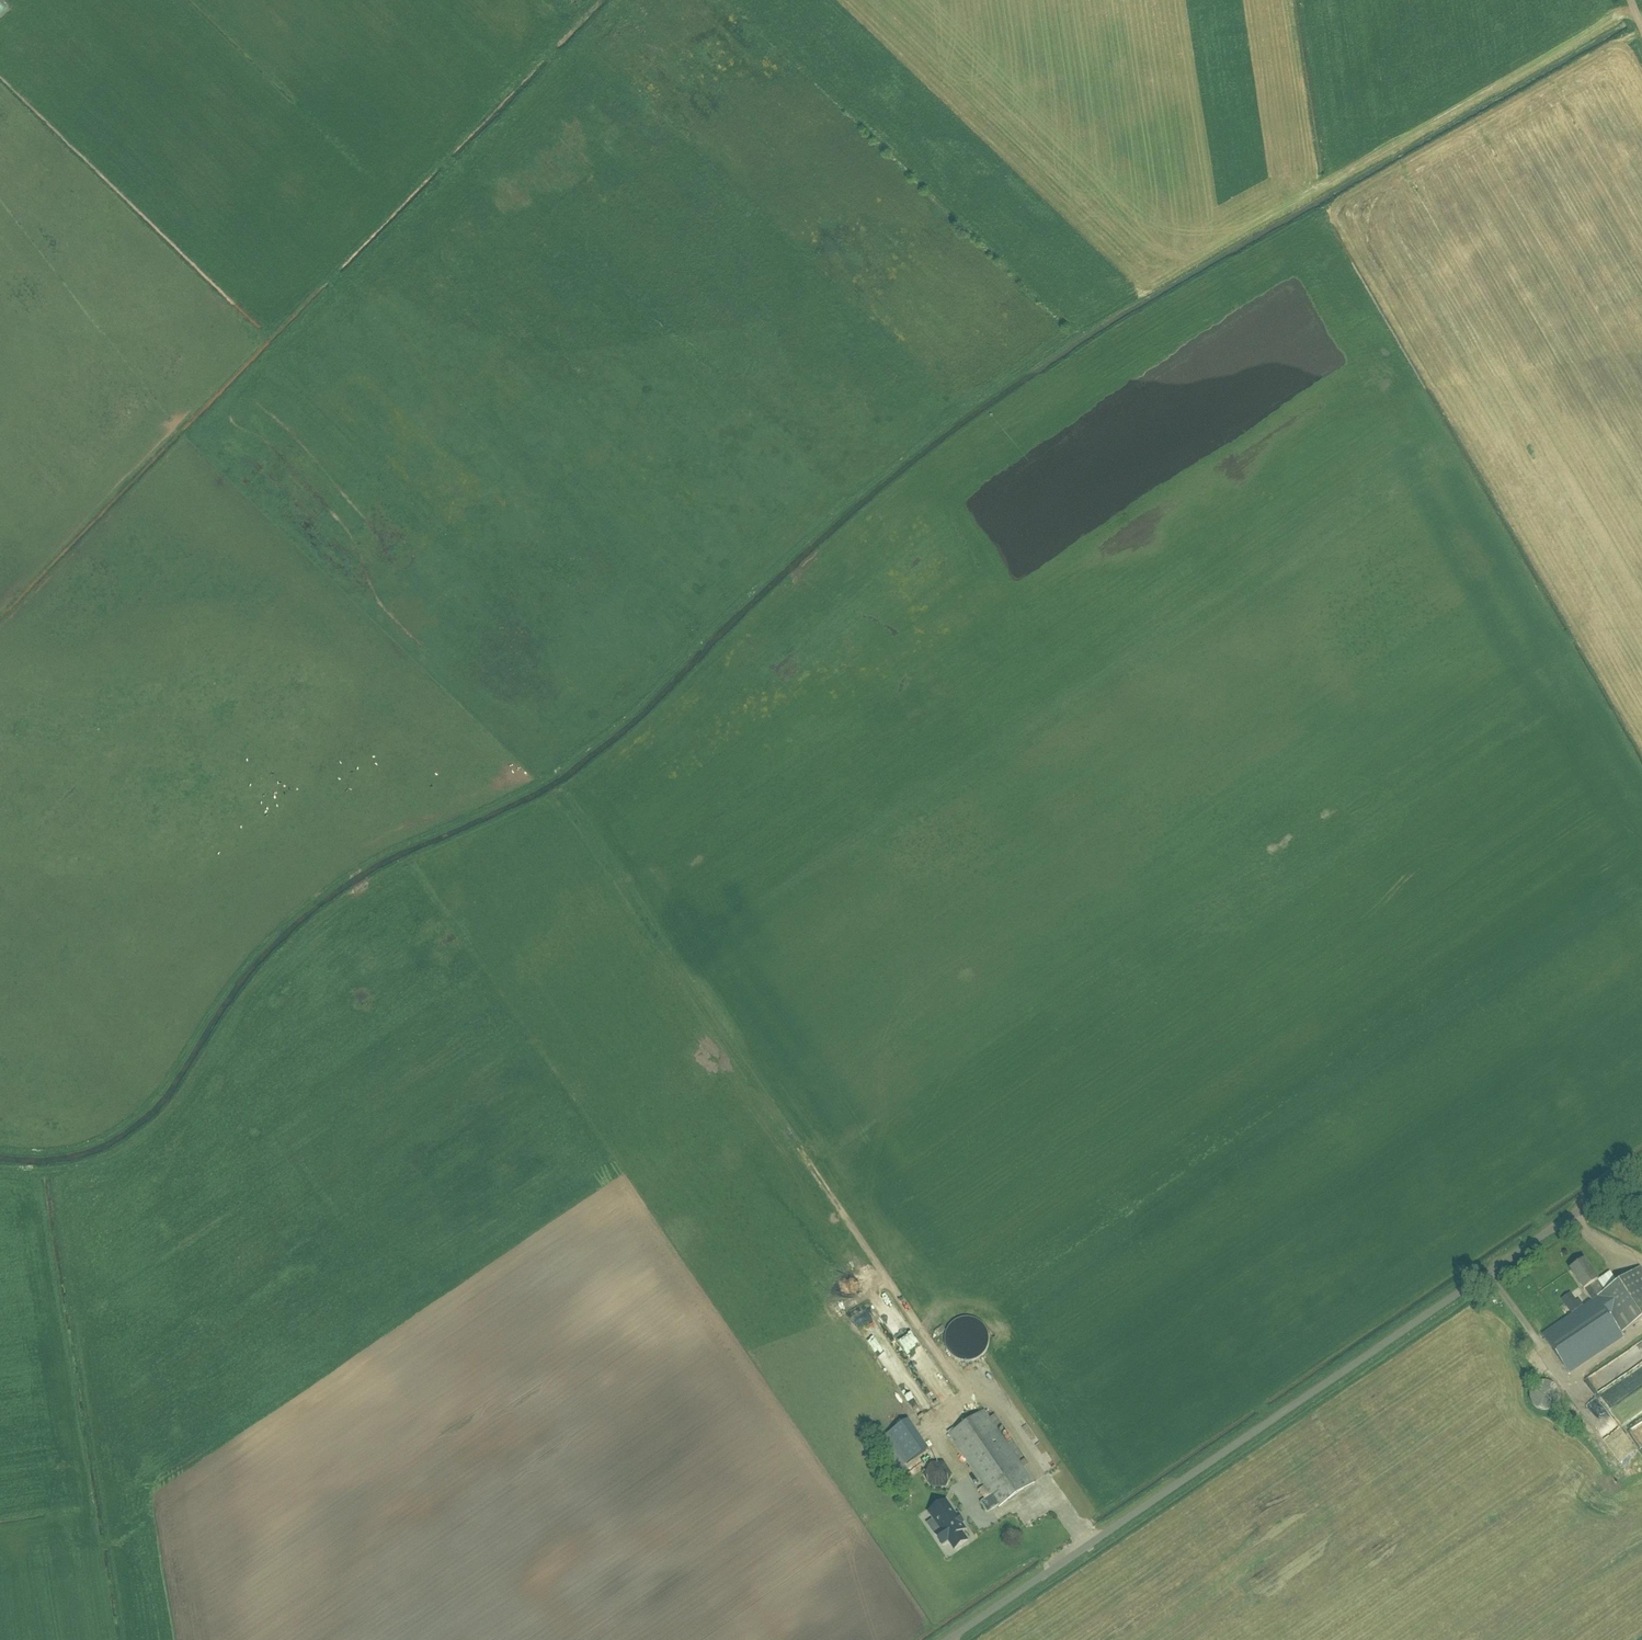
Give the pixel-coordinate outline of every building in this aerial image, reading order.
[(12,8),(4,0),(0,0),(0,19),(12,8)] [(1585,1261),(1571,1270),(1585,1290),(1590,1286),(1597,1295),(1595,1297),(1596,1298),(1542,1335),(1568,1374),(1622,1337),(1620,1334),(1641,1320),(1641,1271),(1640,1268),(1604,1292),(1597,1282),(1598,1280),(1585,1261)] [(935,1313),(942,1324),(958,1315),(952,1304),(935,1313)] [(958,1360),(965,1362),(971,1362),(977,1360),(982,1357),(986,1352),(989,1346),(989,1340),(988,1334),(985,1328),(980,1323),(974,1320),(967,1319),(960,1320),(954,1324),(949,1329),(946,1336),(946,1343),(948,1350),(952,1356),(958,1360)] [(1587,1382),(1598,1397),(1641,1368),(1641,1346),(1587,1382)] [(980,1503),(986,1513),(998,1505),(999,1507),(1033,1484),(984,1411),(950,1434),(986,1487),(978,1492),(984,1500),(980,1503)] [(929,1449),(909,1421),(878,1443),(898,1471),(929,1449)] [(1614,1429),(1604,1438),(1617,1454),(1627,1445),(1614,1429)] [(951,1448),(954,1457),(960,1455),(957,1446),(951,1448)] [(949,1488),(947,1463),(928,1464),(930,1489),(949,1488)] [(949,1542),(954,1551),(968,1541),(962,1533),(966,1530),(962,1524),(964,1523),(958,1515),(957,1516),(952,1509),(948,1511),(943,1504),(929,1513),(941,1531),(935,1534),(943,1546),(949,1542)]
